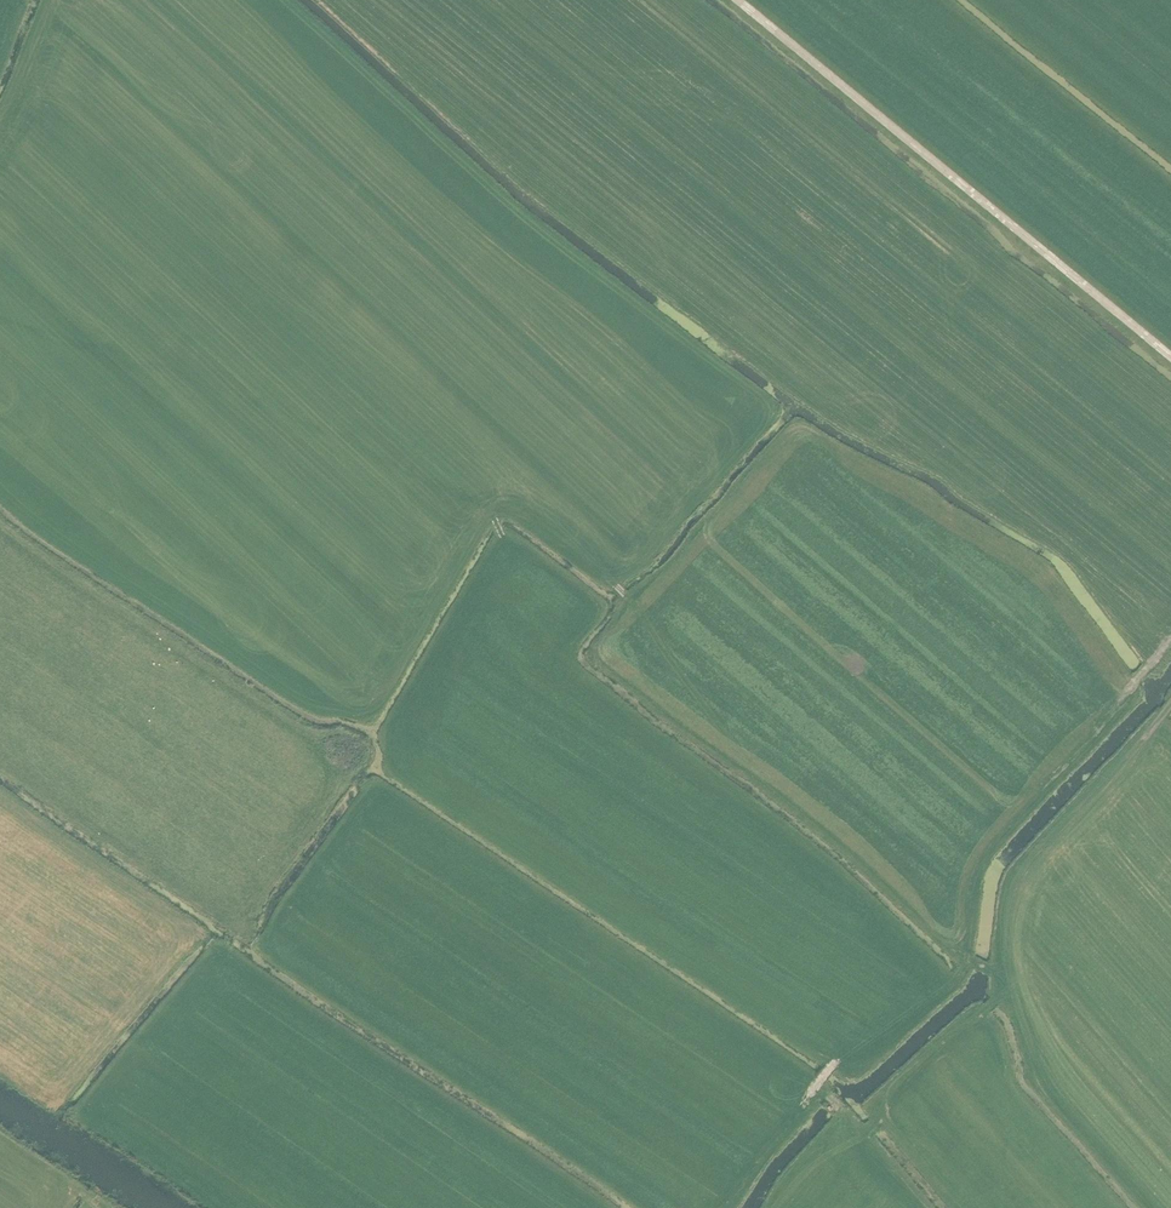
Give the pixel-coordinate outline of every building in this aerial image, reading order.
[(987,957),(993,938),(982,934),(976,953),(987,957)]
